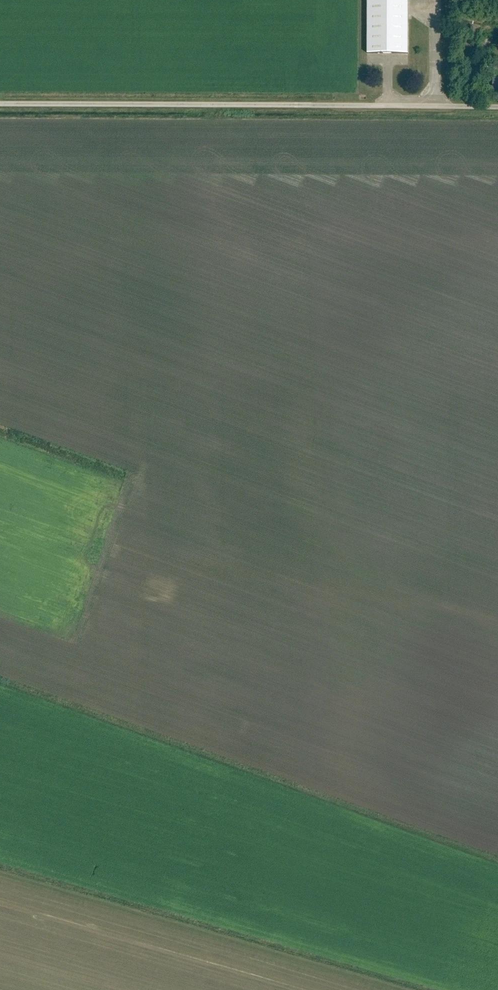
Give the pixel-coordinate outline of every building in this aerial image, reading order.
[(408,54),(408,0),(368,0),(368,53),(408,54)]
